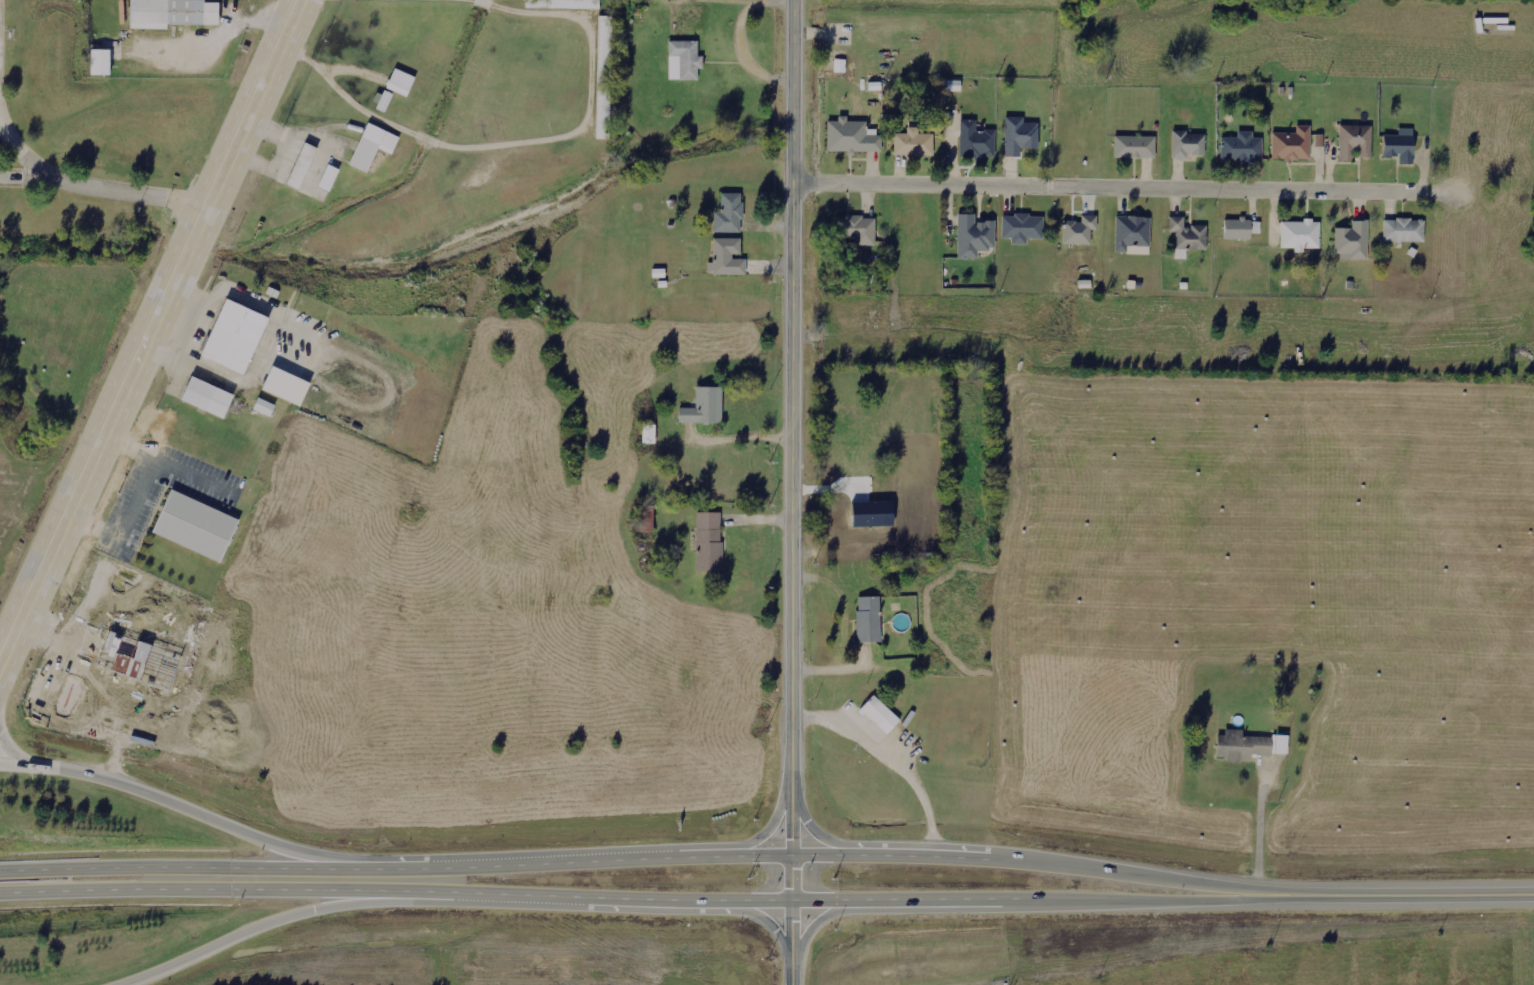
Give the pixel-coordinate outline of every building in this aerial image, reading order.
[(168,29),(168,25),(219,25),(220,0),(130,0),(130,29),(168,29)] [(527,8),(600,9),(600,0),(527,0),(527,8)] [(612,30),(612,16),(600,16),(599,30),(612,30)] [(669,80),(698,81),(699,69),(703,69),(704,56),(698,56),(698,41),(670,40),(669,80)] [(90,75),(110,75),(110,50),(90,49),(90,75)] [(416,77),(394,68),(386,88),(408,97),(416,77)] [(947,91),(961,91),(961,81),(947,81),(947,91)] [(374,105),(386,111),(394,94),(382,89),(374,105)] [(1005,157),(1021,157),(1021,148),(1038,149),(1039,123),(1024,123),(1024,117),(1006,117),(1005,157)] [(961,156),(996,157),(996,131),(977,131),(977,120),(961,120),(961,156)] [(827,151),(882,152),(883,136),(866,136),(866,122),(827,121),(827,151)] [(349,165),(368,173),(378,148),(393,154),(400,137),(367,123),(349,165)] [(1311,159),(1310,126),(1296,126),(1296,133),(1272,133),(1273,160),(1311,159)] [(1372,126),(1340,126),(1340,161),(1352,161),(1352,148),(1360,148),(1360,157),(1372,157),(1372,126)] [(908,134),(895,134),(895,156),(934,156),(934,134),(919,134),(919,128),(908,128),(908,134)] [(1383,157),(1400,157),(1400,164),(1414,164),(1414,129),(1400,129),(1400,137),(1384,136),(1383,157)] [(1263,138),(1254,138),(1254,131),(1238,131),(1238,138),(1222,137),(1221,160),(1263,161),(1263,138)] [(1205,155),(1206,133),(1173,133),(1173,159),(1187,159),(1187,155),(1205,155)] [(1115,158),(1156,158),(1156,136),(1115,136),(1115,158)] [(317,148),(304,142),(286,184),(298,190),(317,148)] [(714,233),(743,233),(743,194),(722,194),(722,212),(715,212),(714,233)] [(996,250),(995,221),(976,222),(976,214),(958,214),(958,259),(977,259),(977,250),(996,250)] [(1027,239),(1043,239),(1044,215),(1002,215),(1002,238),(1012,238),(1012,244),(1027,245),(1027,239)] [(1098,216),(1082,216),(1082,221),(1064,221),(1064,244),(1091,245),(1091,230),(1097,230),(1098,216)] [(1128,246),(1150,246),(1151,217),(1116,216),(1115,252),(1127,252),(1128,246)] [(1208,226),(1185,226),(1185,216),(1169,216),(1169,232),(1176,232),(1176,259),(1186,259),(1186,250),(1208,250),(1208,226)] [(876,246),(876,217),(836,217),(836,239),(855,239),(855,246),(876,246)] [(1224,220),(1224,240),(1251,239),(1251,234),(1261,233),(1261,219),(1224,220)] [(1384,242),(1425,243),(1426,220),(1384,219),(1384,242)] [(1369,221),(1353,220),(1353,229),(1336,228),(1336,254),(1350,254),(1350,259),(1369,260),(1369,221)] [(1281,222),(1281,248),(1295,248),(1295,252),(1304,253),(1304,249),(1320,249),(1320,221),(1304,221),(1304,222),(1281,222)] [(741,238),(713,239),(713,263),(708,263),(708,275),(746,274),(746,257),(742,257),(741,238)] [(269,317),(224,299),(200,357),(244,375),(269,317)] [(261,390),(301,407),(311,383),(271,366),(261,390)] [(235,396),(191,377),(181,400),(224,420),(235,396)] [(679,423),(723,423),(722,387),(696,387),(697,408),(679,408),(679,423)] [(271,417),(276,406),(258,398),(253,410),(271,417)] [(656,444),(656,425),(643,425),(643,444),(656,444)] [(167,488),(147,533),(217,563),(237,518),(167,488)] [(638,507),(639,532),(654,532),(654,507),(638,507)] [(722,512),(697,512),(697,572),(722,572),(722,512)] [(858,643),(881,642),(881,597),(857,597),(858,643)] [(181,655),(152,647),(156,634),(140,630),(137,640),(105,631),(105,629),(79,622),(71,649),(75,650),(68,674),(87,679),(90,668),(171,690),(181,655)] [(901,720),(874,696),(860,710),(887,735),(901,720)] [(1288,755),(1288,737),(1242,736),(1243,730),(1226,729),(1225,735),(1217,735),(1217,757),(1227,758),(1227,763),(1241,763),(1241,758),(1252,758),(1252,754),(1288,755)]
